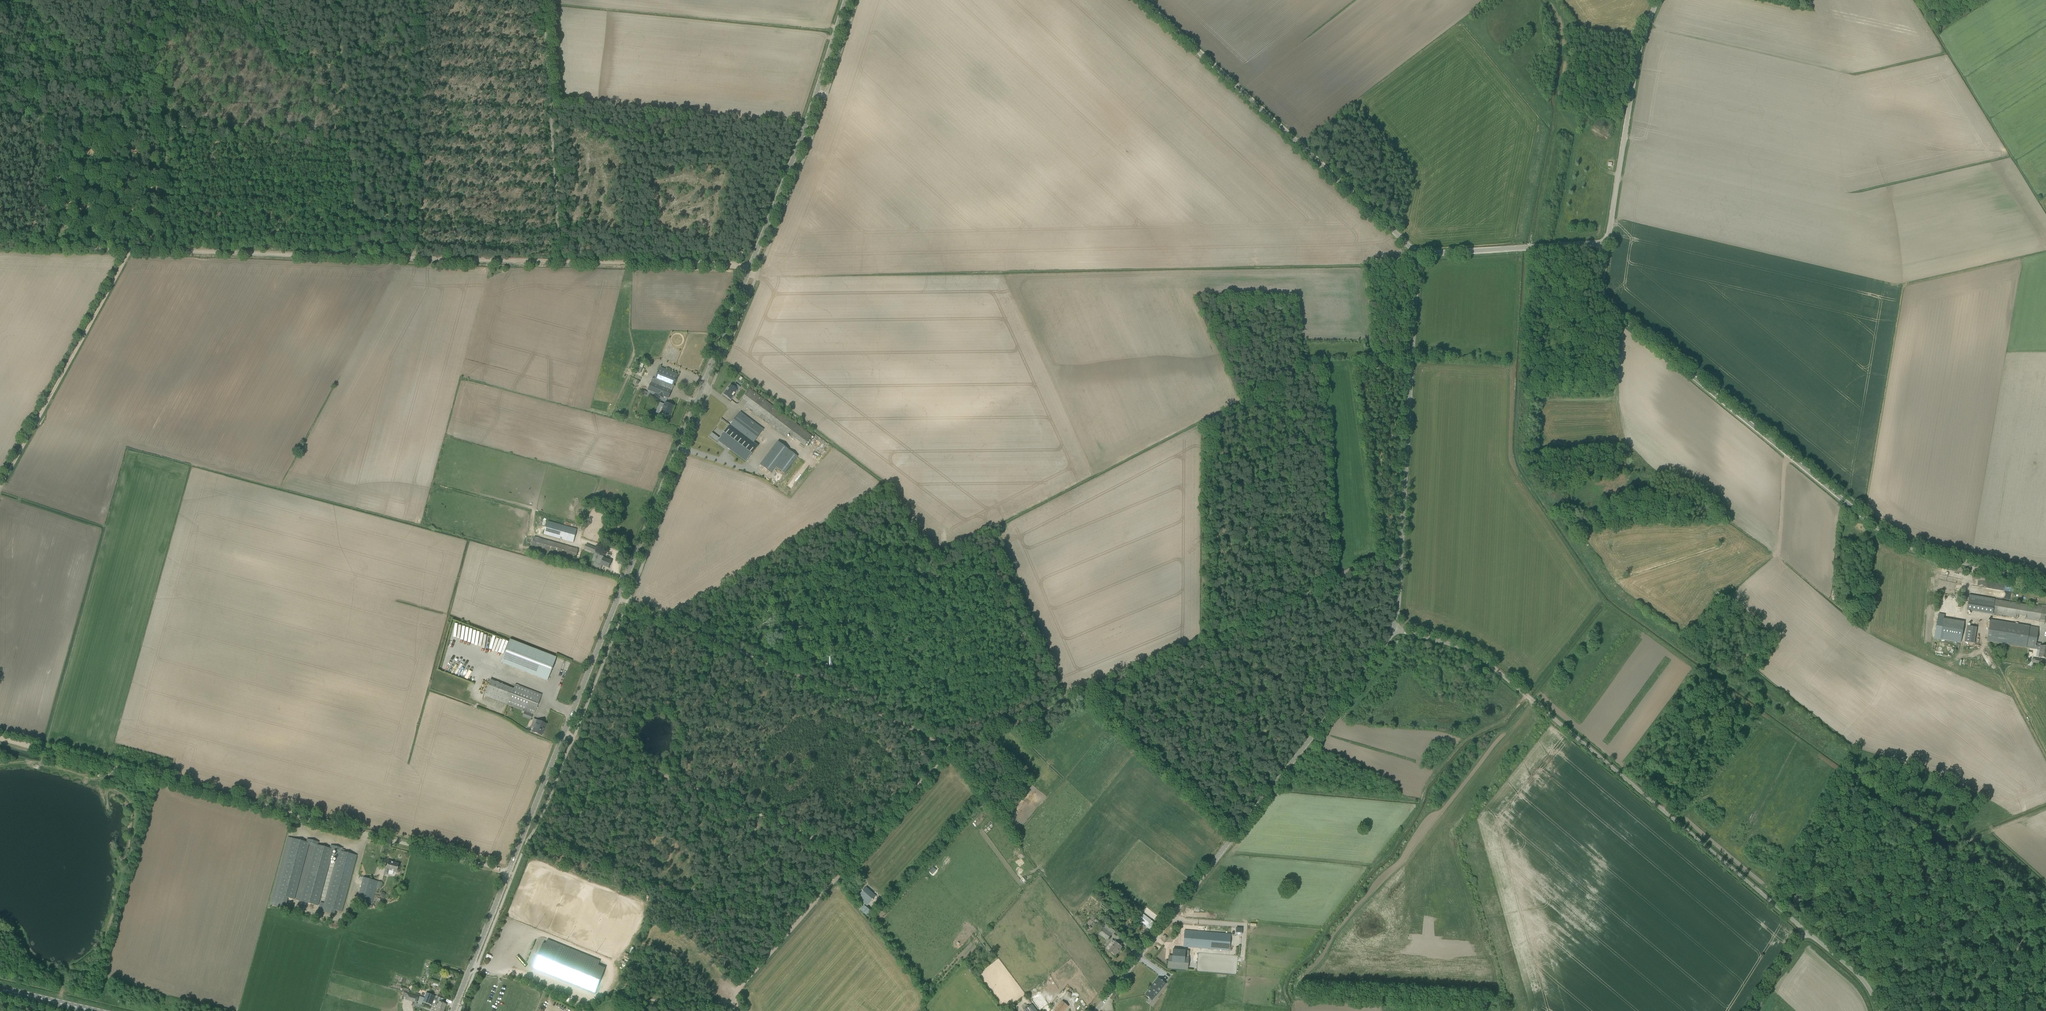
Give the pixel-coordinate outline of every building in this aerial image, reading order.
[(638,362),(635,372),(640,373),(643,364),(638,362)] [(653,377),(652,378),(651,382),(648,390),(668,398),(678,374),(660,367),(655,378),(653,377)] [(723,394),(727,397),(731,399),(734,396),(733,395),(737,390),(730,385),(723,394)] [(743,397),(748,401),(744,406),(786,437),(788,434),(804,446),(812,436),(796,424),(750,388),(743,397)] [(659,403),(656,412),(661,414),(661,413),(669,416),(673,406),(669,404),(665,402),(664,405),(659,403)] [(754,442),(763,429),(740,411),(718,441),(746,462),(758,446),(754,442)] [(821,442),(816,448),(821,452),(827,443),(814,434),(813,436),(821,442)] [(777,441),(760,465),(771,473),(776,467),(784,474),(798,456),(777,441)] [(544,535),(573,543),(577,529),(548,521),(547,523),(544,532),(544,535)] [(578,550),(543,540),(534,537),(531,546),(540,549),(575,559),(578,550)] [(593,556),(595,551),(589,548),(587,553),(584,559),(592,563),(595,556),(593,556)] [(608,568),(611,561),(603,558),(604,557),(599,555),(597,559),(596,559),(592,567),(600,570),(602,565),(608,568)] [(1967,610),(1992,614),(2016,617),(2016,615),(2025,616),(2025,619),(2034,620),(2039,621),(2044,622),(2045,612),(2045,608),(2042,607),(2041,607),(2035,606),(1999,600),(1995,599),(1969,595),(1968,600),(1967,610)] [(1963,622),(1943,619),(1939,639),(1960,643),(1963,622)] [(2036,657),(2045,659),(2045,647),(2035,645),(2038,628),(1990,620),(1987,641),(2037,649),(2036,657)] [(1964,642),(1974,643),(1977,627),(1967,626),(1964,642)] [(495,647),(497,639),(485,636),(482,650),(486,651),(490,652),(492,646),(495,647)] [(500,663),(547,681),(556,658),(509,639),(500,663)] [(459,659),(461,653),(448,649),(446,655),(459,659)] [(444,659),(440,670),(453,674),(455,667),(456,667),(457,664),(444,659)] [(529,713),(534,714),(541,695),(537,693),(515,684),(513,689),(490,680),(484,695),(529,713)] [(532,732),(541,735),(546,724),(533,719),(531,723),(535,725),(532,732)] [(273,905),(276,895),(294,899),(309,843),(306,842),(287,837),(269,904),(273,905)] [(310,843),(295,900),(318,906),(333,849),(330,848),(318,845),(315,844),(310,843)] [(335,910),(341,912),(356,855),(341,851),(338,850),(338,851),(335,865),(330,864),(318,910),(334,914),(335,910)] [(397,869),(399,864),(392,862),(392,861),(388,860),(386,869),(385,869),(384,874),(387,875),(389,870),(393,871),(393,872),(398,873),(399,869),(397,869)] [(372,904),(376,886),(378,881),(363,877),(357,900),(372,904)] [(876,896),(866,887),(863,891),(863,890),(862,891),(859,895),(863,898),(860,900),(864,903),(866,901),(869,903),(872,900),(873,900),(873,899),(876,896)] [(1801,896),(1800,892),(1791,897),(1795,904),(1801,900),(1800,897),(1801,896)] [(864,905),(860,910),(867,916),(871,911),(864,905)] [(1145,926),(1151,931),(1156,924),(1151,920),(1145,926)] [(1103,927),(1098,934),(1106,940),(1112,934),(1103,927)] [(1183,947),(1229,951),(1230,934),(1184,930),(1183,947)] [(533,968),(537,969),(595,993),(605,968),(598,965),(600,961),(547,940),(545,944),(543,943),(533,968)] [(1109,951),(1115,955),(1121,947),(1120,946),(1121,944),(1118,941),(1117,943),(1115,942),(1115,943),(1112,940),(1108,946),(1111,948),(1109,951)] [(1168,956),(1167,968),(1187,970),(1188,958),(1184,957),(1185,950),(1173,949),(1172,956),(1168,956)] [(1150,988),(1145,995),(1152,1001),(1156,996),(1166,984),(1158,978),(1150,987),(1150,988)] [(403,992),(402,997),(406,997),(405,1000),(413,1001),(417,1002),(418,996),(403,992)] [(426,993),(423,1002),(431,1005),(434,999),(435,997),(426,993)] [(1038,1006),(1045,1001),(1040,994),(1031,1001),(1033,1004),(1035,1002),(1038,1006)] [(433,1009),(437,1010),(443,1010),(446,1004),(441,1002),(434,999),(431,1005),(431,1006),(433,1007),(433,1009),(433,1010),(433,1009)] [(1067,1007),(1062,1003),(1055,1010),(1064,1010),(1067,1007)]
